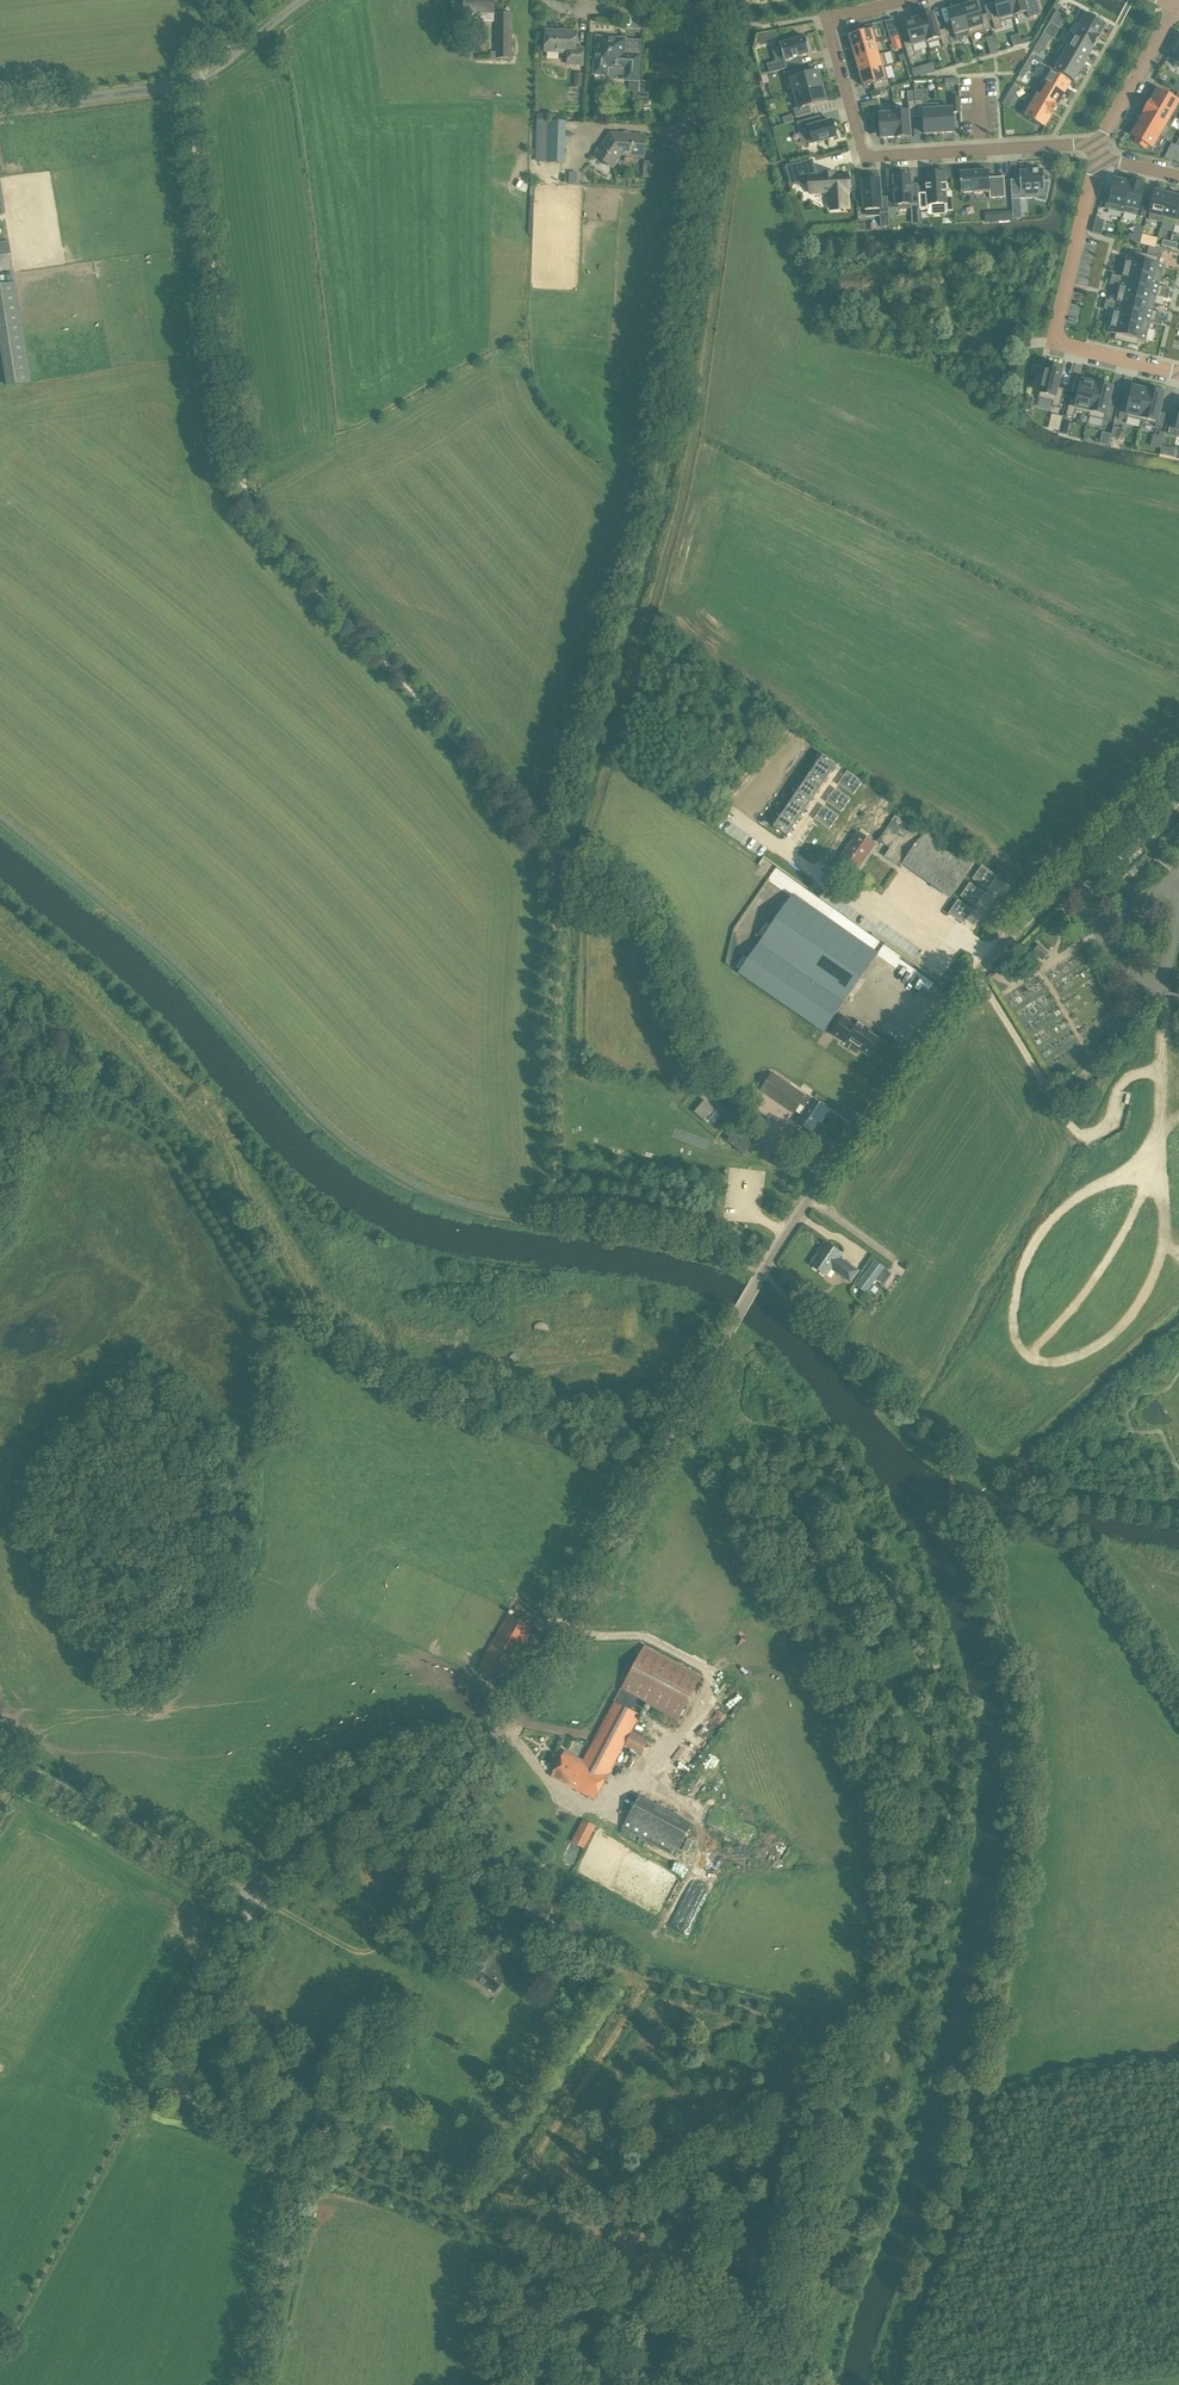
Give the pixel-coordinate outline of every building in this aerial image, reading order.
[(495,0),(464,0),(464,13),(494,13),(495,0)] [(1009,0),(994,0),(997,13),(991,15),(995,30),(1002,27),(1000,22),(1015,18),(1009,0)] [(1037,0),(1009,0),(1015,18),(1014,15),(1027,11),(1029,18),(1041,14),(1037,0)] [(992,29),(987,14),(980,16),(976,3),(962,7),(971,35),(992,29)] [(971,35),(962,7),(948,11),(956,40),(971,35)] [(1053,24),(1059,13),(1053,10),(1047,20),(1050,22),(1053,24)] [(1100,36),(1107,25),(1081,10),(1075,21),(1081,25),(1100,36)] [(512,58),(512,13),(496,13),(496,52),(491,52),(491,58),(496,58),(512,58)] [(946,29),(939,31),(934,14),(919,18),(927,44),(941,40),(943,46),(950,44),(946,29)] [(927,44),(919,18),(905,22),(911,41),(904,43),(908,58),(915,56),(912,45),(926,41),(926,44),(927,44)] [(1100,36),(1081,25),(1074,36),(1069,33),(1094,47),(1100,36)] [(854,31),(855,34),(850,36),(853,49),(875,43),(878,42),(874,29),(865,31),(865,28),(854,31)] [(891,29),(888,31),(890,39),(894,38),(898,37),(896,28),(891,29)] [(583,65),(584,49),(576,48),(577,31),(564,30),(564,31),(546,30),(545,51),(568,52),(567,64),(583,65)] [(769,34),(759,37),(761,45),(771,43),(770,40),(777,38),(776,32),(769,34)] [(1094,47),(1069,33),(1063,44),(1068,47),(1087,59),(1094,47)] [(768,64),(770,73),(798,66),(795,58),(810,54),(809,51),(806,40),(805,37),(794,40),(793,38),(782,41),(783,44),(780,44),(782,54),(775,56),(777,62),(768,64)] [(639,81),(640,56),(625,55),(625,39),(597,38),(595,74),(608,75),(608,66),(620,67),(620,69),(626,69),(626,80),(639,81)] [(878,55),(875,43),(853,49),(857,61),(884,53),(878,55)] [(902,49),(900,43),(891,46),(893,51),(902,49)] [(659,63),(668,64),(668,69),(694,71),(695,52),(685,52),(686,47),(671,46),(671,45),(660,44),(659,63)] [(1063,44),(1056,56),(1081,70),(1087,59),(1068,47),(1063,44)] [(887,66),(884,53),(857,61),(860,74),(887,66)] [(1081,70),(1056,56),(1050,67),(1074,81),(1081,70)] [(888,67),(887,66),(860,74),(864,86),(873,84),(875,91),(890,87),(885,67),(888,67)] [(791,80),(795,94),(822,86),(818,71),(801,76),(799,68),(784,73),(786,81),(791,80)] [(1071,82),(1046,68),(1040,80),(1064,94),(1071,82)] [(583,73),(575,73),(574,86),(583,87),(583,73)] [(1064,94),(1040,80),(1033,91),(1058,105),(1064,94)] [(639,92),(639,97),(648,98),(649,81),(640,81),(639,92)] [(826,101),(822,86),(795,94),(799,108),(794,109),(796,118),(812,113),(810,106),(826,101)] [(1151,101),(1177,116),(1178,112),(1178,102),(1159,90),(1152,102),(1151,101)] [(1058,105),(1033,91),(1027,102),(1051,116),(1058,105)] [(1015,96),(1009,92),(1006,97),(1013,101),(1015,96)] [(959,97),(952,97),(953,108),(938,109),(939,133),(954,132),(953,113),(960,112),(959,97)] [(939,133),(938,109),(923,110),(923,100),(915,101),(916,116),(924,116),(925,134),(939,133)] [(909,117),(916,116),(915,101),(908,101),(909,109),(894,110),(895,137),(910,136),(909,117)] [(1177,116),(1151,101),(1144,112),(1170,128),(1177,116)] [(1051,116),(1027,102),(1020,114),(1045,128),(1051,116)] [(649,109),(640,108),(639,121),(648,121),(649,109)] [(895,137),(894,110),(893,110),(894,113),(870,114),(871,135),(880,134),(881,138),(895,137)] [(1170,128),(1144,112),(1144,113),(1145,114),(1139,124),(1164,139),(1164,138),(1159,135),(1165,125),(1170,128)] [(836,137),(832,121),(814,126),(812,119),(798,123),(800,130),(804,129),(809,145),(836,137)] [(565,163),(566,122),(549,121),(537,121),(536,162),(565,163)] [(1164,139),(1139,124),(1132,136),(1137,139),(1135,142),(1145,148),(1147,144),(1152,147),(1155,142),(1160,145),(1164,139)] [(644,156),(645,136),(611,133),(595,156),(612,167),(621,154),(644,156)] [(1178,155),(1178,147),(1172,143),(1169,150),(1178,155)] [(644,170),(653,170),(653,161),(644,160),(644,170)] [(848,209),(847,205),(847,191),(849,191),(848,174),(834,175),(834,173),(823,174),(823,176),(817,176),(812,160),(787,167),(790,178),(801,177),(802,184),(810,183),(811,193),(830,192),(831,206),(831,210),(848,209)] [(1043,169),(1020,171),(1020,180),(1011,180),(1012,199),(1020,198),(1036,197),(1035,199),(1046,202),(1050,182),(1044,181),(1043,169)] [(960,173),(961,193),(990,191),(990,198),(1005,197),(1004,177),(990,178),(989,171),(960,173)] [(928,193),(918,193),(919,203),(920,210),(930,209),(930,204),(945,203),(946,212),(947,212),(953,212),(952,192),(947,192),(947,184),(945,184),(944,172),(927,173),(927,185),(926,185),(926,190),(928,190),(928,193)] [(911,185),(910,176),(894,177),(894,186),(895,196),(896,205),(911,204),(912,204),(919,203),(918,185),(911,185)] [(1123,213),(1130,182),(1129,182),(1129,183),(1116,180),(1115,179),(1111,195),(1104,194),(1101,208),(1108,209),(1123,213)] [(863,181),(864,210),(880,209),(880,213),(889,213),(888,208),(888,197),(880,197),(879,180),(863,181)] [(1144,185),(1130,182),(1123,213),(1123,212),(1137,215),(1144,217),(1148,203),(1140,201),(1144,185)] [(1162,222),(1168,195),(1155,192),(1149,219),(1162,222)] [(1178,206),(1178,197),(1168,195),(1162,222),(1174,225),(1178,206)] [(1020,198),(1012,199),(1013,219),(1021,218),(1020,198)] [(912,204),(911,204),(912,224),(920,224),(920,210),(919,203),(912,204)] [(897,216),(896,208),(888,208),(889,213),(889,217),(897,216)] [(13,269),(8,241),(0,242),(0,271),(13,269)] [(1161,278),(1164,265),(1158,263),(1159,258),(1161,258),(1163,250),(1156,248),(1149,246),(1147,255),(1146,261),(1143,274),(1161,278)] [(1143,274),(1146,261),(1147,255),(1135,252),(1134,258),(1127,256),(1124,269),(1143,274)] [(1139,286),(1143,274),(1124,269),(1122,277),(1112,274),(1111,279),(1139,286)] [(1159,286),(1161,278),(1143,274),(1139,286),(1168,293),(1169,288),(1159,286)] [(1136,299),(1139,286),(1111,279),(1110,284),(1120,287),(1118,294),(1136,299)] [(31,382),(14,282),(0,284),(0,348),(6,386),(31,382)] [(1167,298),(1168,293),(1139,286),(1136,299),(1155,303),(1157,295),(1167,298)] [(1133,311),(1136,299),(1118,294),(1116,302),(1106,300),(1105,304),(1133,311)] [(1153,311),(1155,303),(1136,299),(1133,311),(1162,318),(1163,313),(1153,311)] [(1130,324),(1133,311),(1105,304),(1104,309),(1114,312),(1112,319),(1130,324)] [(1149,328),(1151,320),(1161,323),(1162,318),(1133,311),(1130,324),(1149,328)] [(1126,343),(1130,324),(1112,319),(1109,333),(1116,334),(1114,340),(1126,343)] [(1146,341),(1149,328),(1130,324),(1126,343),(1138,345),(1139,340),(1146,341)] [(1046,365),(1038,398),(1053,402),(1052,406),(1060,408),(1064,389),(1057,387),(1062,369),(1059,369),(1060,366),(1049,363),(1048,366),(1046,365)] [(1041,367),(1036,366),(1033,365),(1031,373),(1035,373),(1040,375),(1041,367)] [(1089,417),(1097,383),(1096,383),(1096,384),(1082,380),(1077,398),(1070,397),(1066,416),(1073,418),(1075,410),(1089,414),(1088,417),(1089,417)] [(1115,407),(1108,406),(1112,387),(1097,383),(1089,417),(1111,422),(1115,407)] [(1141,420),(1148,390),(1133,387),(1129,405),(1121,403),(1118,418),(1125,420),(1126,417),(1141,420)] [(1163,429),(1166,414),(1159,412),(1164,394),(1148,390),(1141,420),(1156,424),(1155,427),(1163,429)] [(1168,433),(1178,436),(1178,417),(1178,420),(1171,419),(1168,433)] [(823,754),(816,765),(829,774),(837,763),(823,754)] [(816,765),(809,775),(822,784),(829,774),(816,765)] [(847,771),(838,784),(853,795),(862,782),(847,771)] [(809,775),(802,785),(815,795),(822,784),(809,775)] [(802,785),(795,795),(808,805),(815,795),(802,785)] [(835,788),(826,802),(841,812),(850,799),(835,788)] [(795,795),(788,806),(801,815),(808,805),(795,795)] [(730,801),(734,810),(741,807),(736,798),(730,801)] [(788,806),(780,816),(794,825),(801,815),(788,806)] [(823,806),(814,819),(829,829),(838,816),(823,806)] [(780,816),(773,827),(787,836),(794,825),(780,816)] [(878,841),(886,846),(903,822),(895,817),(878,841)] [(926,831),(925,832),(922,835),(903,822),(886,846),(890,849),(885,857),(900,867),(903,863),(950,896),(975,861),(961,851),(960,854),(926,831)] [(857,870),(875,844),(858,833),(840,858),(857,870)] [(964,848),(961,851),(975,861),(977,857),(964,848)] [(982,865),(973,879),(988,889),(997,876),(982,865)] [(970,883),(961,896),(976,906),(985,893),(970,883)] [(824,1033),(878,954),(793,895),(738,974),(824,1033)] [(958,900),(949,913),(964,924),(973,910),(958,900)] [(1044,959),(1050,953),(1041,944),(1034,950),(1044,959)] [(844,1017),(832,1034),(840,1039),(842,1037),(852,1044),(849,1049),(856,1054),(860,1049),(868,1055),(879,1040),(864,1029),(865,1027),(858,1022),(856,1025),(844,1017)] [(822,1118),(828,1109),(814,1099),(812,1101),(773,1073),(761,1090),(794,1113),(800,1104),(807,1109),(797,1122),(810,1131),(820,1117),(822,1118)] [(714,1109),(704,1100),(693,1112),(703,1121),(714,1109)] [(746,1146),(751,1141),(738,1129),(728,1141),(744,1154),(750,1148),(746,1146)] [(859,1271),(839,1257),(841,1253),(825,1242),(820,1248),(822,1249),(811,1265),(826,1275),(831,1268),(850,1282),(859,1271)] [(883,1282),(889,1273),(875,1262),(858,1284),(867,1290),(876,1277),(883,1282)] [(867,1304),(864,1309),(870,1313),(873,1308),(867,1304)] [(1177,1324),(1171,1332),(1178,1339),(1178,1326),(1177,1324)] [(531,1566),(536,1576),(543,1573),(538,1562),(531,1566)] [(478,1668),(503,1681),(534,1627),(508,1613),(478,1668)] [(646,1645),(622,1689),(647,1703),(678,1720),(702,1676),(646,1645)] [(701,1706),(713,1719),(734,1699),(722,1686),(701,1706)] [(622,1689),(583,1761),(608,1775),(624,1745),(641,1755),(649,1741),(632,1732),(647,1703),(622,1689)] [(564,1751),(551,1775),(595,1799),(608,1775),(583,1761),(564,1751)] [(707,1805),(724,1813),(729,1800),(712,1792),(707,1805)] [(675,1857),(692,1825),(639,1797),(622,1828),(675,1857)] [(594,1827),(583,1821),(572,1842),(584,1847),(594,1827)] [(663,1875),(668,1866),(655,1859),(650,1868),(663,1875)] [(572,1899),(561,1895),(558,1904),(569,1907),(572,1899)] [(503,1977),(506,1973),(483,1956),(480,1960),(479,1959),(468,1973),(494,1992),(505,1978),(503,1977)] [(570,2138),(578,2159),(590,2154),(582,2134),(570,2138)]
